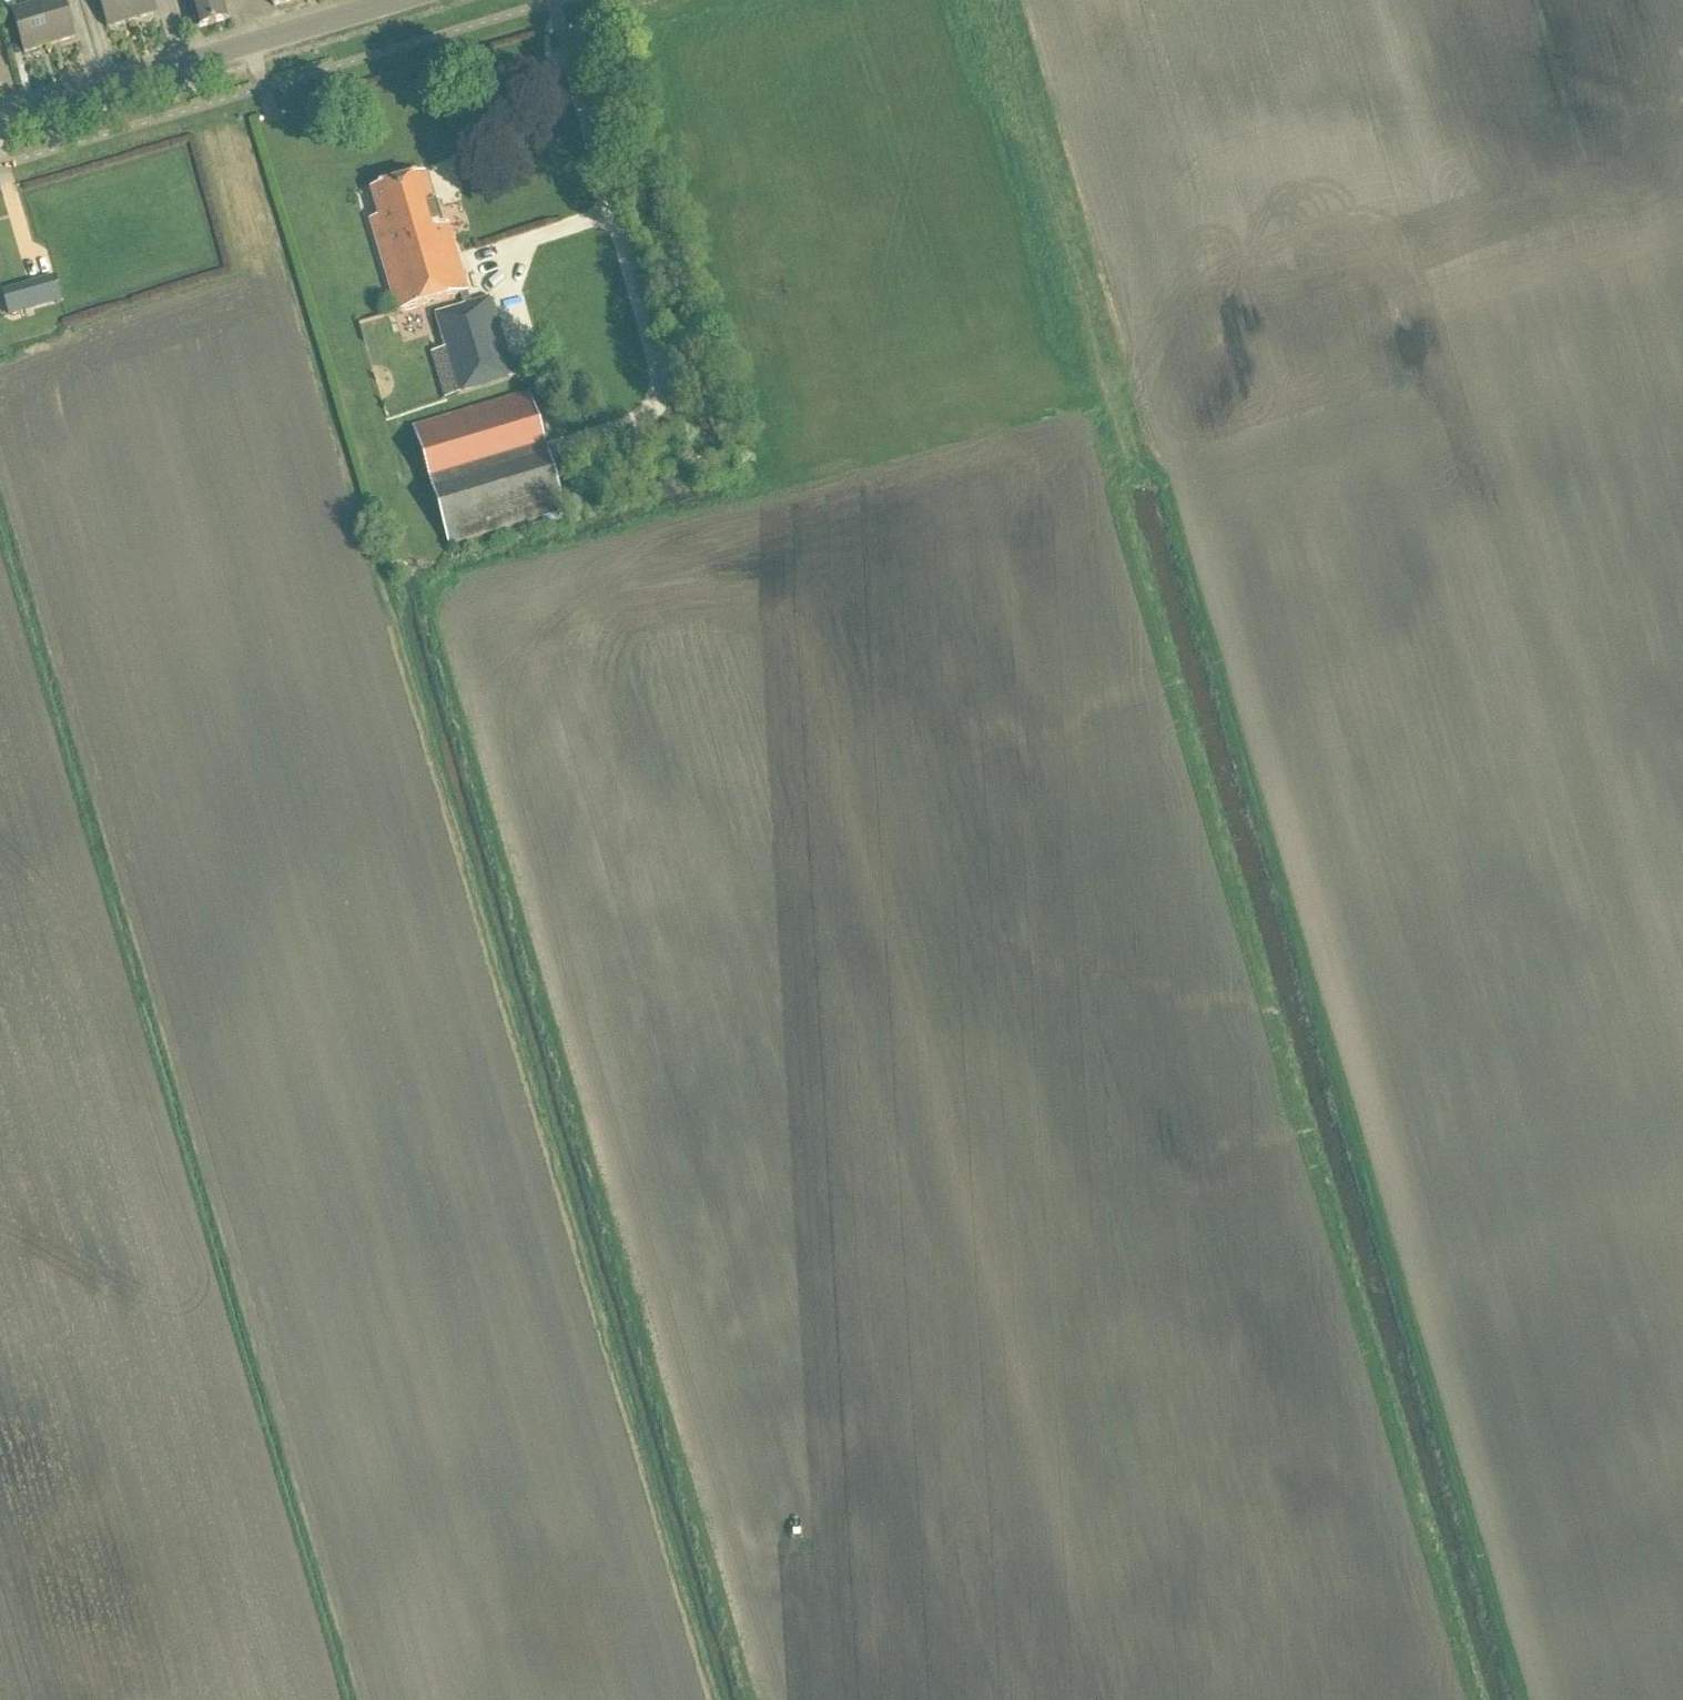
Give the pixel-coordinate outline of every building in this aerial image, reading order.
[(37,6),(50,48),(76,41),(64,0),(57,0),(37,6)] [(125,0),(98,0),(107,31),(132,24),(125,0)] [(132,24),(157,17),(152,0),(125,0),(132,24)] [(198,32),(228,23),(222,0),(188,0),(198,32)] [(274,9),(304,0),(271,0),(274,9)] [(50,48),(37,6),(11,14),(24,56),(50,48)] [(432,205),(424,178),(371,193),(379,220),(370,223),(397,316),(461,297),(465,309),(436,317),(459,398),(515,381),(491,301),(471,307),(447,226),(444,227),(437,204),(432,205)] [(30,289),(3,297),(10,319),(36,311),(30,289)] [(374,371),(391,366),(387,351),(370,357),(374,371)] [(448,548),(565,514),(529,395),(412,430),(448,548)]
